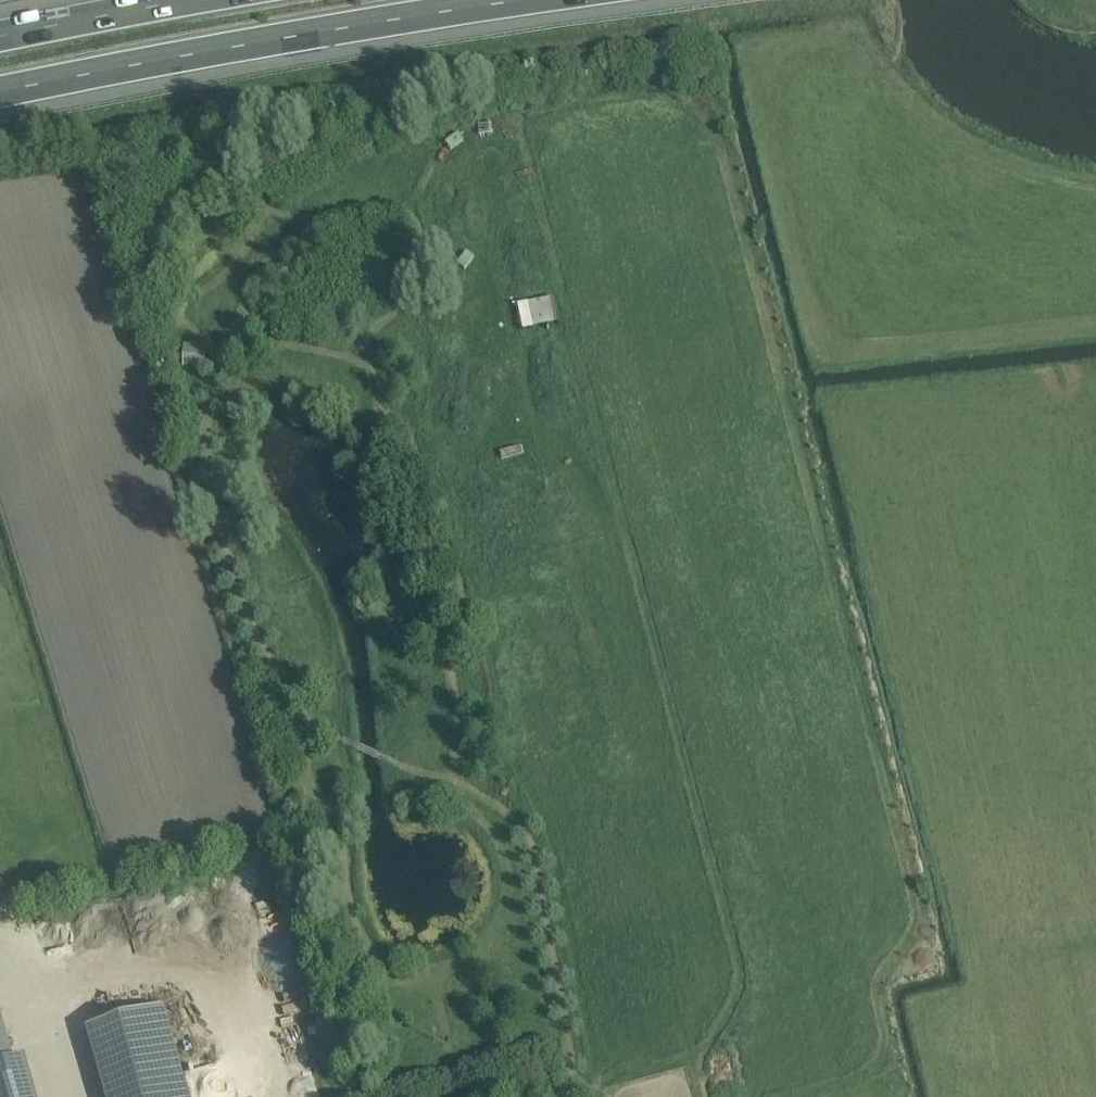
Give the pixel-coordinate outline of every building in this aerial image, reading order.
[(88,1029),(107,1096),(189,1096),(163,1007),(88,1029)] [(23,1057),(12,1061),(0,1017),(0,1096),(35,1096),(23,1057)]
